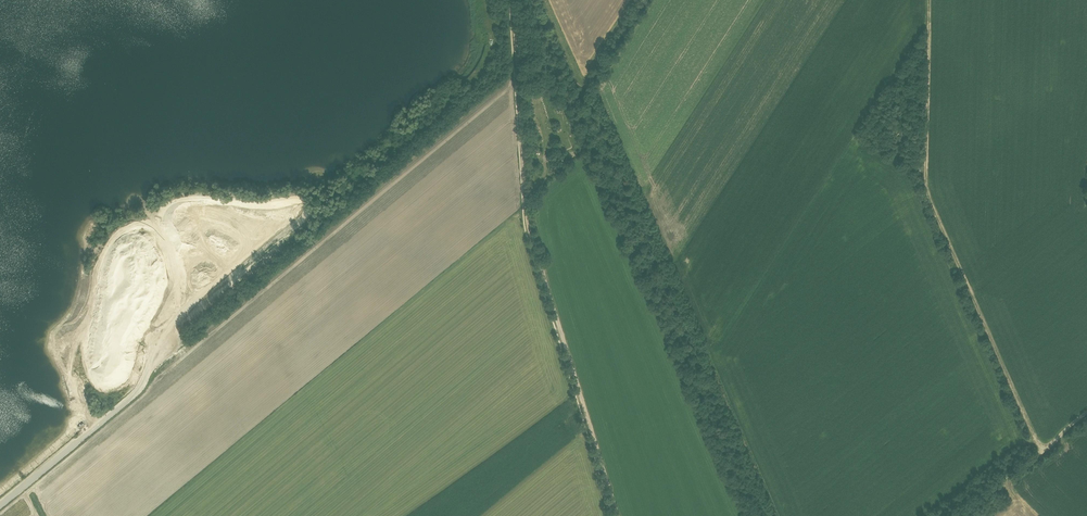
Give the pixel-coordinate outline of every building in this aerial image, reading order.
[(81,430),(85,425),(80,420),(76,425),(81,430)]
